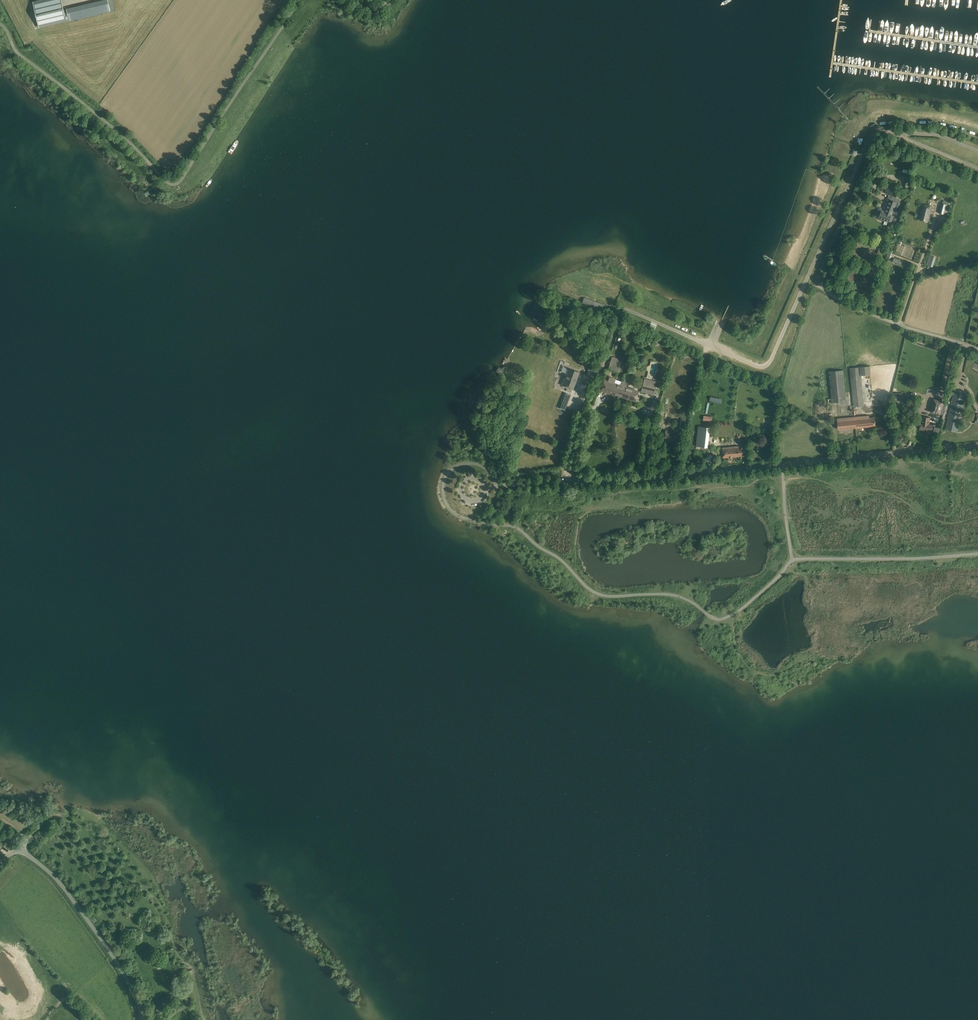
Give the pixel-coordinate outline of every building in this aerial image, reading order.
[(33,1),(39,28),(70,21),(110,11),(108,0),(102,0),(70,8),(66,9),(64,9),(61,0),(39,0),(36,1),(33,1)] [(905,179),(903,187),(909,188),(911,180),(905,179)] [(882,211),(879,218),(879,219),(882,220),(883,220),(888,222),(889,221),(891,222),(900,201),(893,198),(893,196),(896,197),(898,191),(899,189),(891,186),(890,188),(887,187),(885,193),(890,195),(889,196),(888,199),(890,200),(885,212),(882,211)] [(949,202),(948,202),(943,201),(943,203),(942,203),(939,213),(946,215),(949,202)] [(918,220),(928,222),(932,207),(922,204),(918,220)] [(936,257),(929,255),(926,265),(933,267),(936,257)] [(604,304),(584,298),(582,304),(602,310),(604,304)] [(621,360),(612,357),(608,370),(617,373),(621,360)] [(599,368),(590,365),(588,370),(597,373),(599,368)] [(860,367),(850,368),(854,407),(864,406),(861,375),(860,367)] [(574,385),(579,372),(569,368),(567,374),(566,374),(562,384),(573,388),(572,388),(574,384),(574,385)] [(828,399),(828,403),(846,401),(843,370),(829,371),(832,399),(828,399)] [(618,395),(621,385),(614,383),(615,379),(610,377),(608,381),(605,380),(601,390),(618,395)] [(655,385),(656,381),(645,378),(644,382),(642,392),(653,395),(655,389),(657,389),(658,386),(655,386),(655,385)] [(635,401),(638,391),(626,387),(627,383),(623,381),(621,385),(618,395),(635,401)] [(946,428),(957,431),(966,392),(955,390),(946,428)] [(942,402),(934,400),(931,412),(939,414),(942,402)] [(669,404),(665,421),(672,422),(674,412),(672,412),(674,405),(669,404)] [(875,426),(875,417),(869,418),(869,416),(855,417),(855,422),(856,422),(856,428),(875,426)] [(839,429),(856,428),(856,422),(855,422),(855,417),(838,419),(839,429)] [(930,418),(922,417),(920,429),(926,430),(926,429),(928,430),(928,431),(932,431),(933,424),(929,423),(930,418)] [(696,446),(707,447),(708,439),(709,427),(704,427),(703,427),(702,426),(698,426),(697,439),(696,446)] [(668,440),(671,432),(665,430),(663,439),(668,440)] [(678,443),(679,439),(681,434),(671,432),(668,440),(678,443)] [(748,455),(747,450),(747,447),(739,447),(739,446),(723,447),(724,457),(748,455)]
